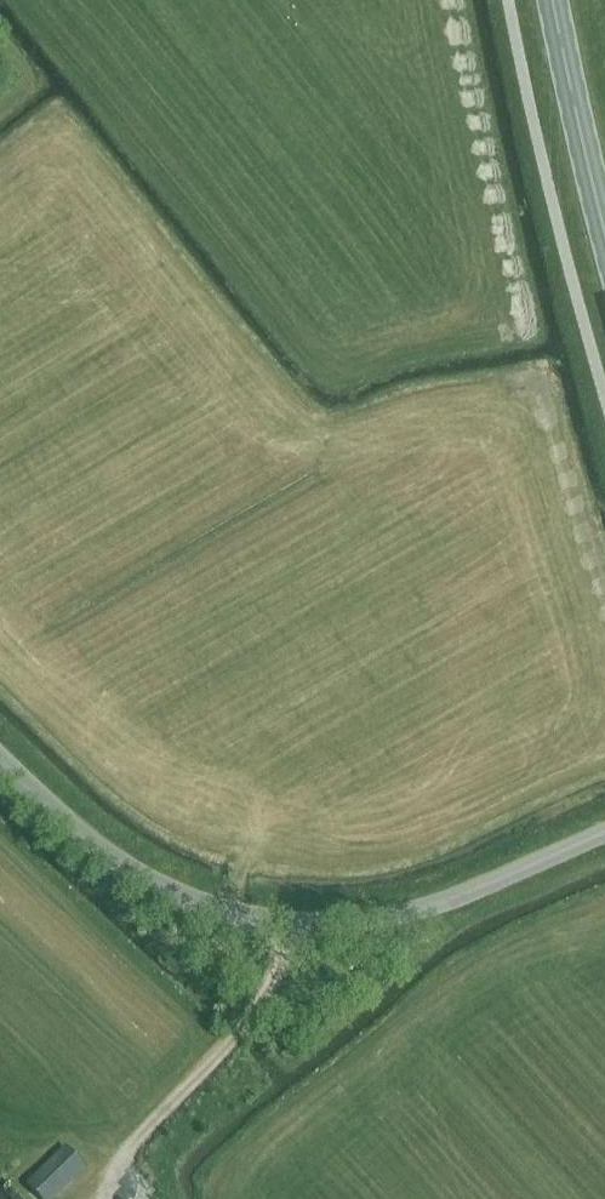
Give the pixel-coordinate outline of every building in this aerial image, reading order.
[(83,1167),(65,1148),(28,1183),(43,1198),(50,1198),(83,1167)]
